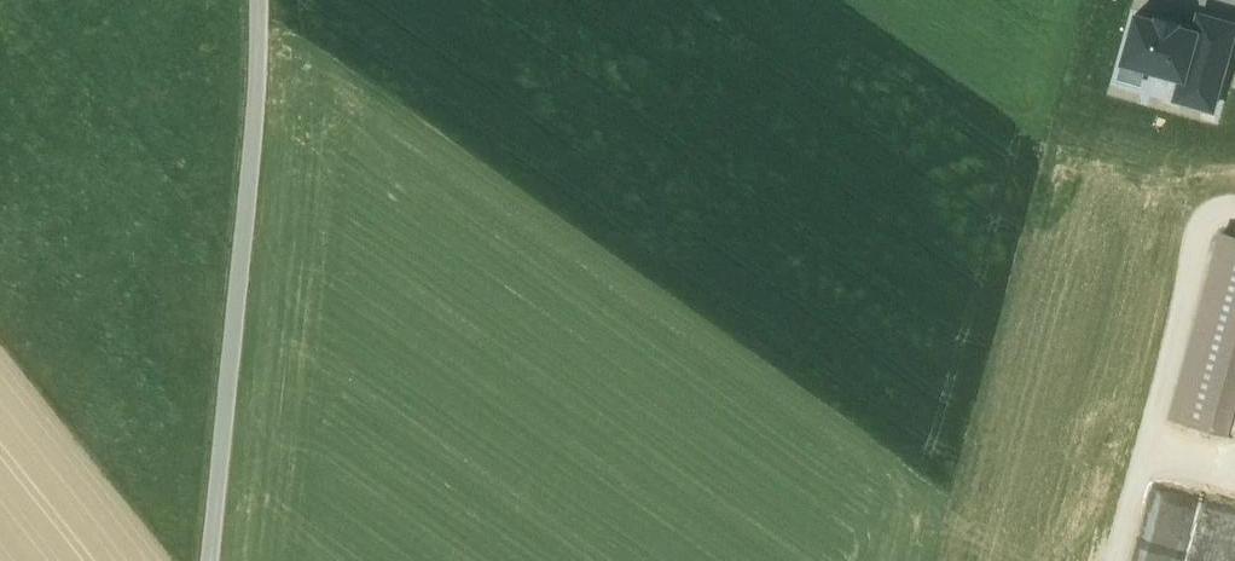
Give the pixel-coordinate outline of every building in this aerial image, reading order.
[(1213,110),(1234,32),(1234,23),(1198,13),(1193,29),(1197,31),(1184,79),(1179,78),(1173,99),(1213,110)] [(1184,79),(1197,31),(1193,29),(1176,25),(1177,22),(1154,15),(1153,18),(1135,14),(1122,63),(1179,78),(1184,79)] [(1219,431),(1234,375),(1234,235),(1225,232),(1173,418),(1219,431)] [(1219,431),(1234,436),(1234,375),(1219,431)]
